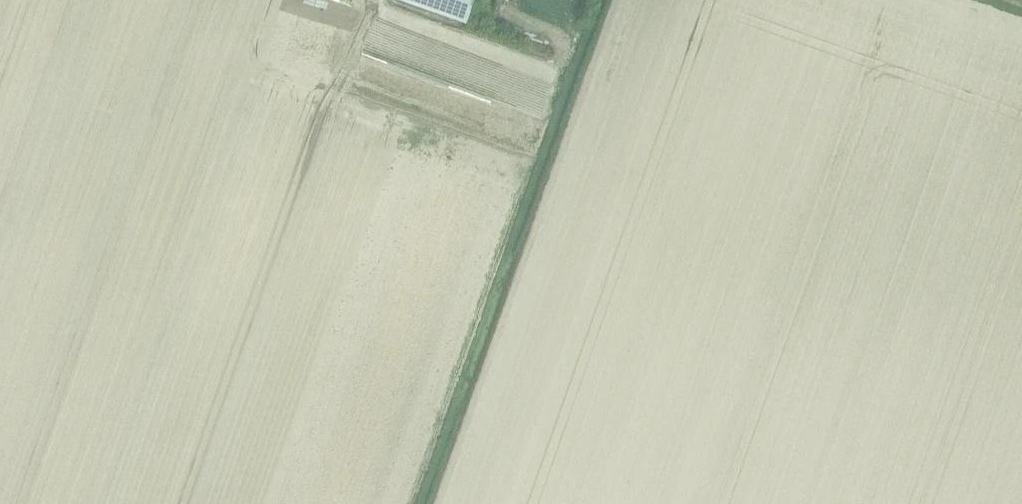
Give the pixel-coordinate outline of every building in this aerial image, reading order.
[(473,0),(398,0),(465,24),(473,0)]
